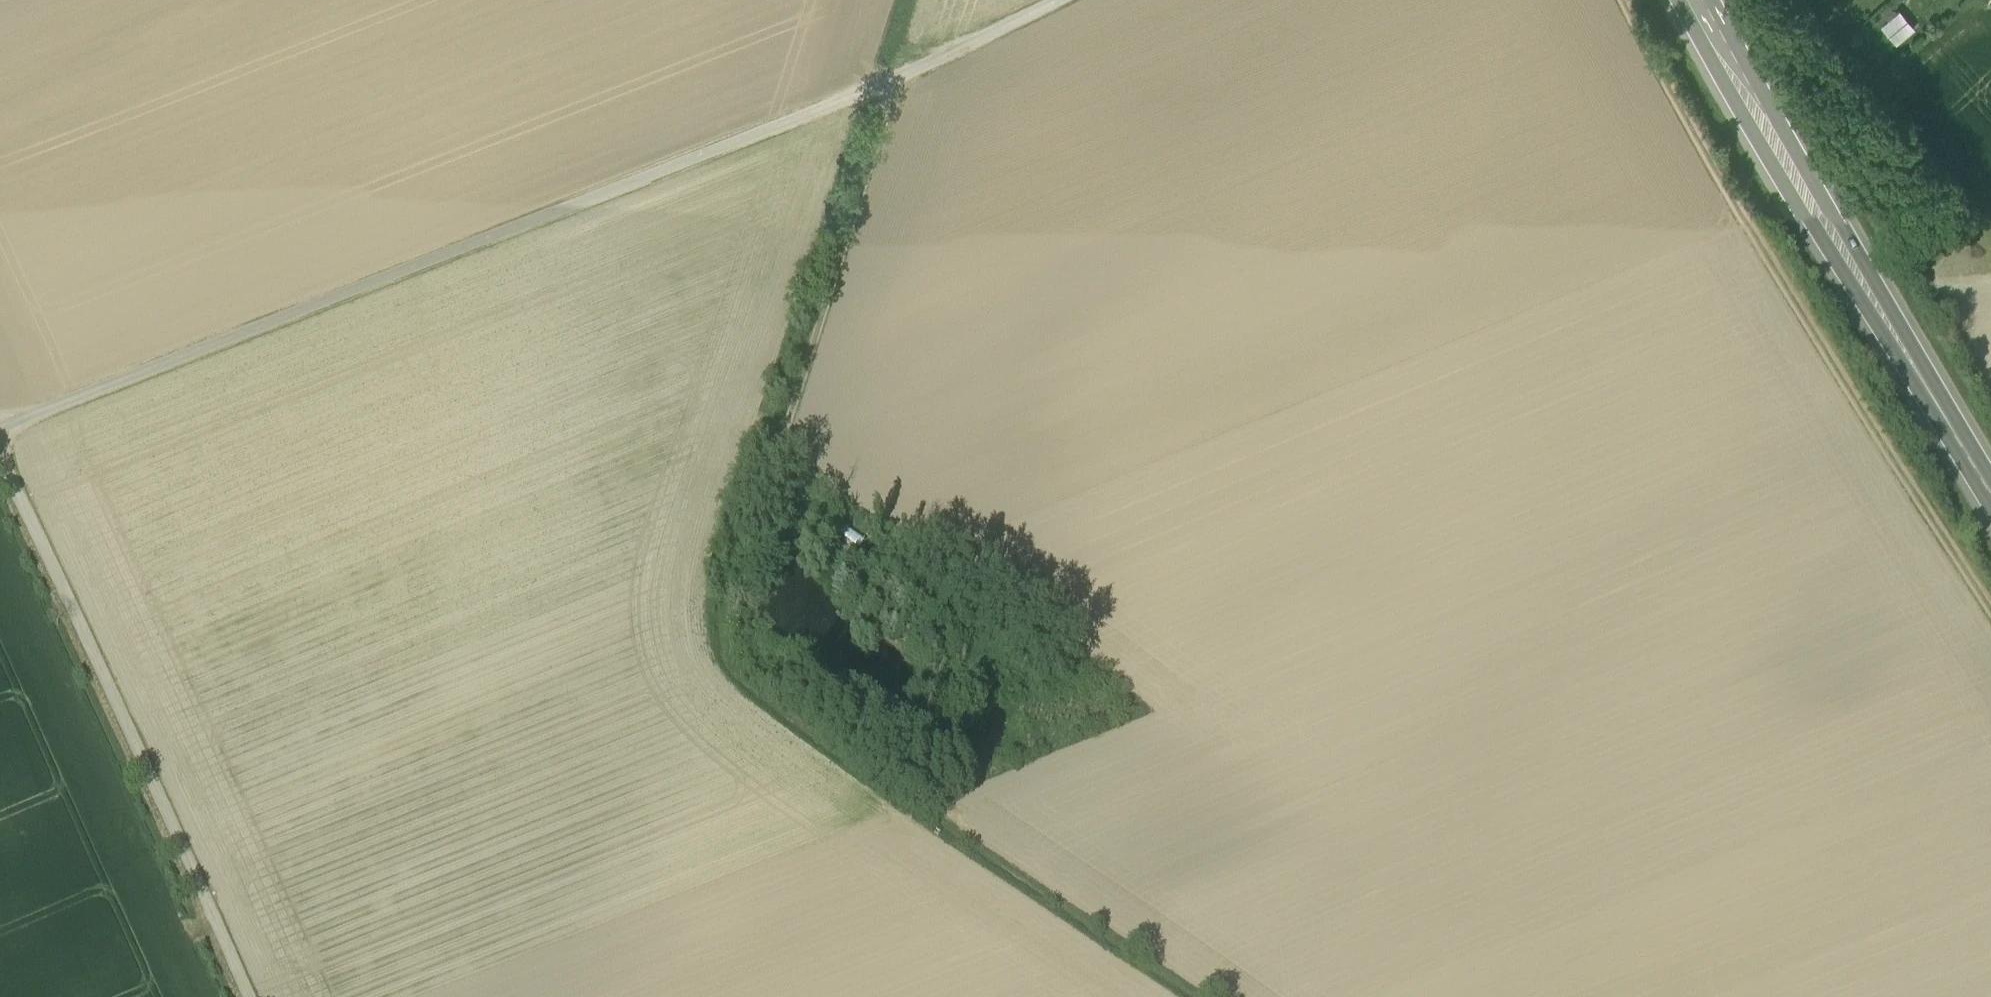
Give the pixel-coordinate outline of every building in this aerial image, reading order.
[(1917,22),(1906,9),(1889,23),(1901,36),(1917,22)]
